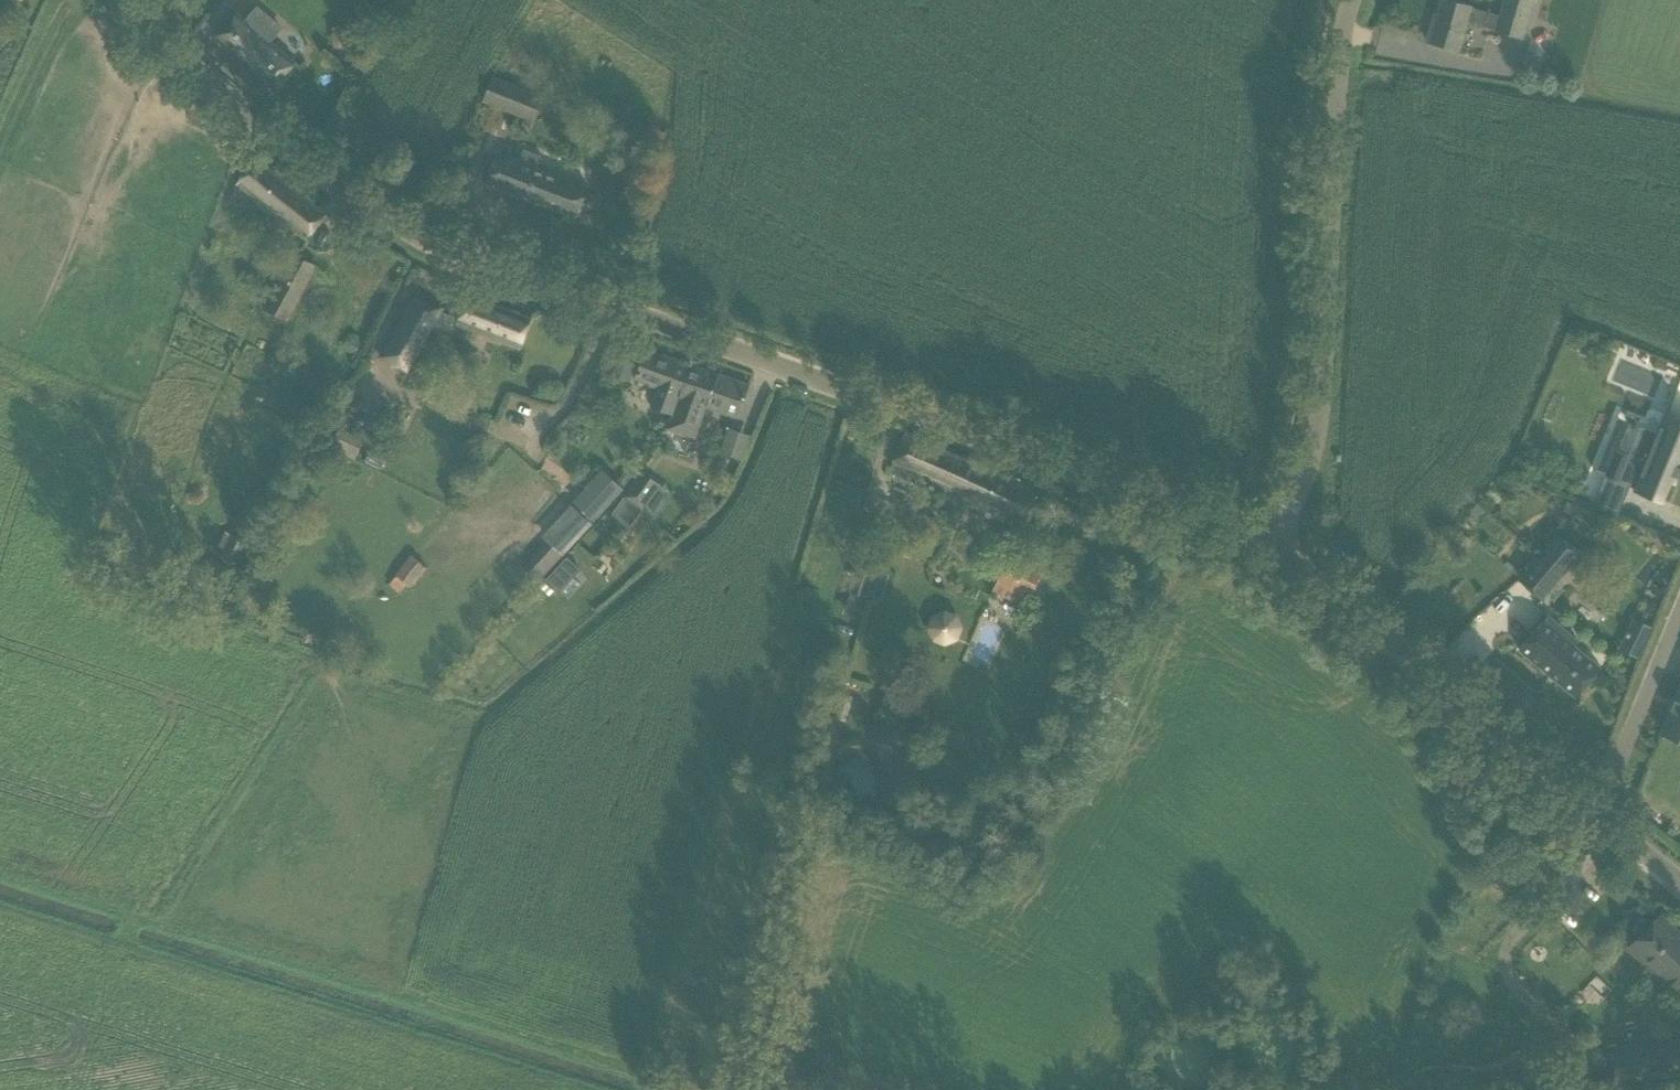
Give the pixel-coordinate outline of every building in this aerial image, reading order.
[(1426,41),(1447,47),(1458,50),(1467,22),(1522,38),(1534,0),(1505,0),(1501,16),(1447,0),(1442,0),(1438,14),(1435,23),(1432,22),(1426,41)] [(237,12),(215,38),(273,87),(295,62),(271,41),(281,29),(256,7),(245,19),(237,12)] [(545,95),(492,75),(482,103),(534,123),(545,95)] [(614,115),(628,120),(634,105),(620,100),(614,115)] [(496,152),(493,162),(485,183),(576,217),(588,186),(537,167),(541,157),(522,150),(519,160),(496,152)] [(257,157),(243,175),(236,184),(305,239),(326,213),(257,157)] [(266,307),(287,318),(314,266),(293,255),(266,307)] [(418,292),(381,357),(398,367),(398,366),(406,370),(422,342),(411,335),(420,319),(432,326),(453,334),(456,326),(519,350),(531,318),(468,293),(458,318),(440,311),(443,306),(418,292)] [(353,331),(342,348),(354,355),(364,338),(353,331)] [(672,413),(690,364),(660,354),(659,357),(645,352),(636,379),(650,383),(649,385),(657,387),(650,405),(672,413)] [(618,353),(610,375),(630,382),(638,360),(618,353)] [(690,364),(672,413),(667,427),(696,437),(702,415),(706,405),(738,416),(749,385),(690,364)] [(1594,472),(1605,476),(1604,476),(1609,478),(1609,480),(1613,481),(1613,480),(1629,487),(1663,500),(1670,482),(1674,483),(1677,477),(1678,478),(1679,476),(1677,476),(1679,469),(1679,421),(1679,420),(1679,421),(1666,415),(1664,414),(1657,433),(1641,427),(1643,422),(1638,420),(1639,419),(1635,417),(1634,418),(1629,416),(1627,421),(1627,422),(1628,423),(1628,422),(1639,427),(1627,456),(1615,451),(1604,447),(1594,472)] [(742,459),(750,434),(727,426),(719,452),(742,459)] [(338,430),(329,449),(351,459),(360,441),(338,430)] [(905,433),(896,453),(890,467),(1022,526),(1038,491),(905,433)] [(369,453),(365,461),(381,469),(385,460),(369,453)] [(626,468),(617,481),(625,487),(634,474),(626,468)] [(586,495),(577,505),(594,521),(604,511),(623,490),(602,470),(582,491),(586,495)] [(624,497),(610,516),(628,529),(641,510),(642,511),(643,509),(660,486),(661,485),(642,471),(623,497),(624,497)] [(1460,531),(1451,542),(1460,550),(1470,539),(1460,531)] [(232,534),(222,558),(234,565),(248,542),(232,534)] [(1557,535),(1519,580),(1542,598),(1580,554),(1557,535)] [(1026,607),(1047,559),(1013,544),(992,591),(1026,607)] [(394,573),(411,588),(427,569),(410,554),(394,573)] [(567,557),(546,580),(559,593),(581,569),(567,557)] [(856,561),(848,592),(867,597),(875,567),(856,561)] [(929,618),(940,641),(961,632),(951,609),(929,618)] [(1547,615),(1519,649),(1575,697),(1600,667),(1575,646),(1579,642),(1547,615)] [(1638,663),(1654,623),(1642,618),(1626,658),(1638,663)] [(1676,700),(1674,699),(1674,701),(1676,702),(1673,709),(1671,708),(1670,710),(1671,710),(1662,734),(1679,741),(1679,689),(1676,700)] [(1488,850),(1506,870),(1513,863),(1495,844),(1488,850)] [(1645,932),(1632,944),(1679,991),(1679,935),(1660,916),(1645,932)] [(1450,1072),(1435,1075),(1437,1087),(1452,1085),(1450,1072)]
